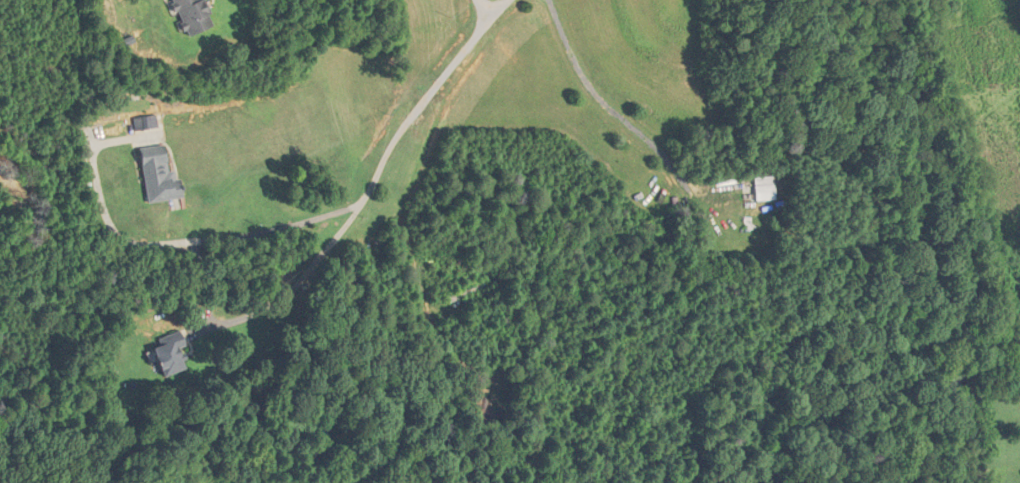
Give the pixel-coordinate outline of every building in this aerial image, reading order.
[(208,0),(176,0),(188,37),(217,27),(208,0)] [(151,203),(187,198),(185,181),(175,183),(170,145),(143,149),(151,203)] [(772,177),(753,177),(753,201),(772,201),(772,177)] [(145,344),(157,378),(183,369),(176,349),(182,347),(178,333),(145,344)]
